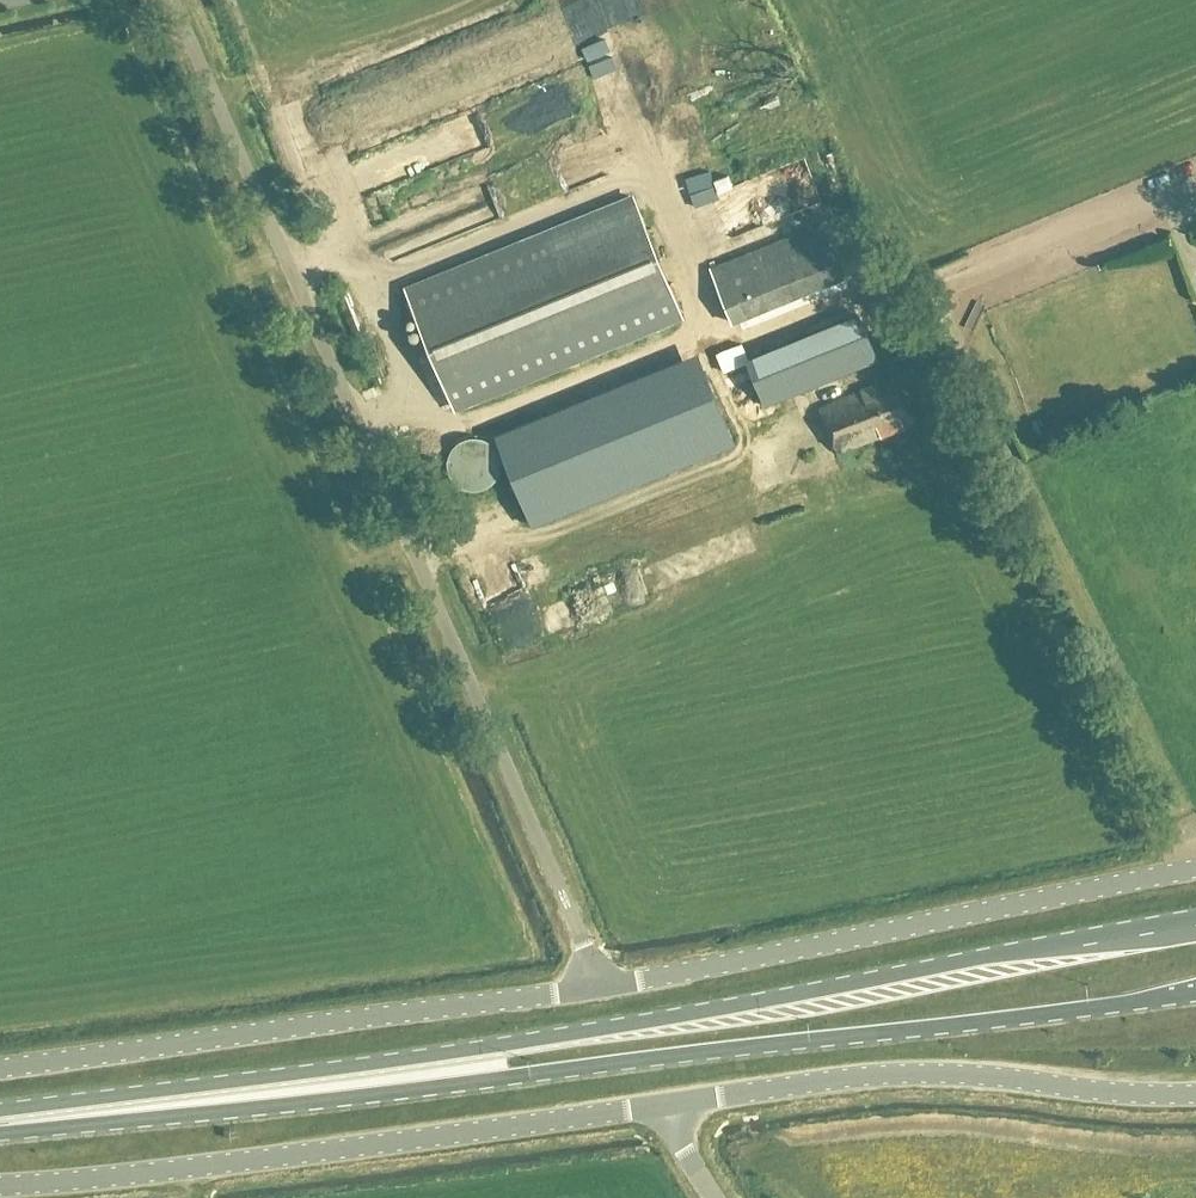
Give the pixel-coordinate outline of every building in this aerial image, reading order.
[(341,160),(351,188),(497,134),(487,106),(341,160)] [(682,315),(635,198),(407,291),(454,407),(682,315)] [(849,238),(835,254),(822,224),(712,268),(733,322),(844,277),(867,280),(880,262),(874,241),(872,240),(869,231),(852,238),(849,238)] [(857,315),(747,359),(765,404),(875,359),(857,315)] [(697,350),(494,434),(532,526),(735,442),(697,350)] [(898,377),(820,407),(838,452),(915,422),(898,377)] [(451,450),(448,461),(448,467),(449,472),(452,478),(456,483),(466,489),(477,491),(481,491),(487,489),(496,480),(500,474),(503,463),(500,454),(496,445),(487,438),(478,436),(470,437),(463,440),(457,443),(451,450)]
